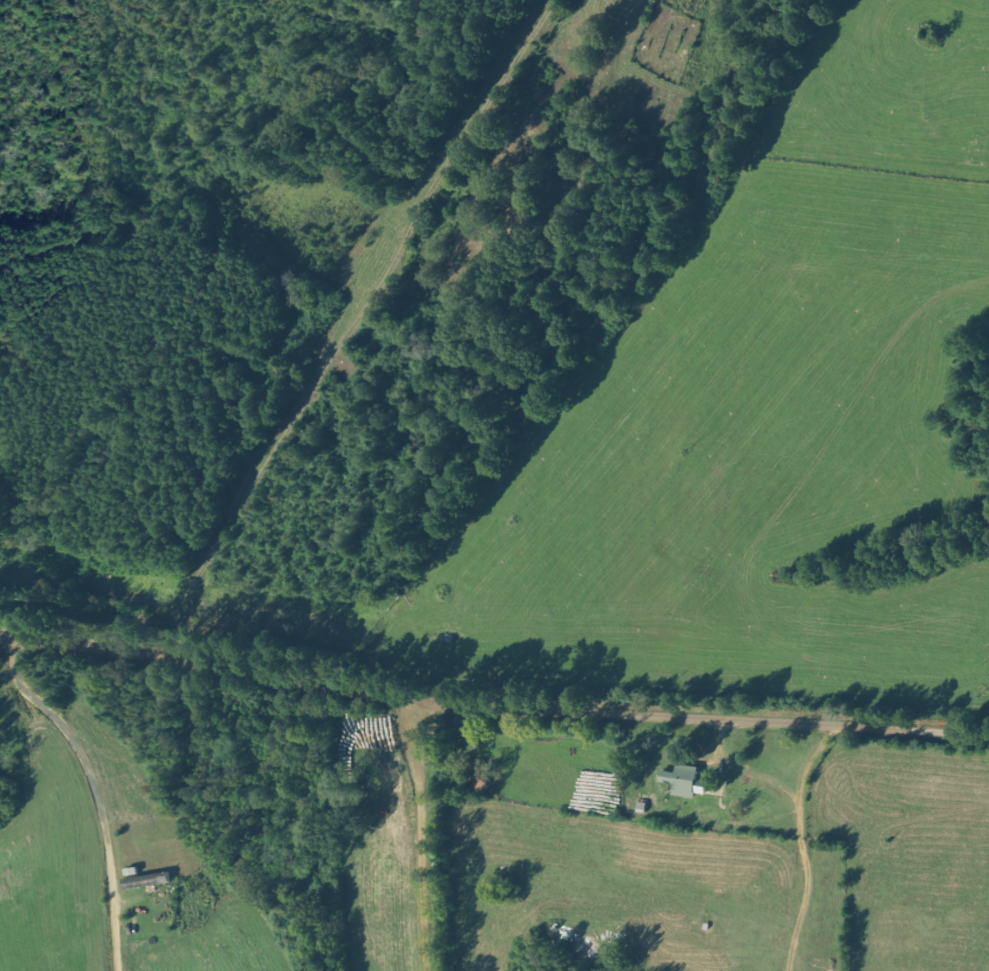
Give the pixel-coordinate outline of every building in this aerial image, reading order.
[(698,767),(676,764),(675,773),(660,771),(658,783),(673,785),(671,795),(695,799),(697,784),(695,784),(698,767)] [(123,879),(125,890),(169,883),(168,872),(123,879)]
